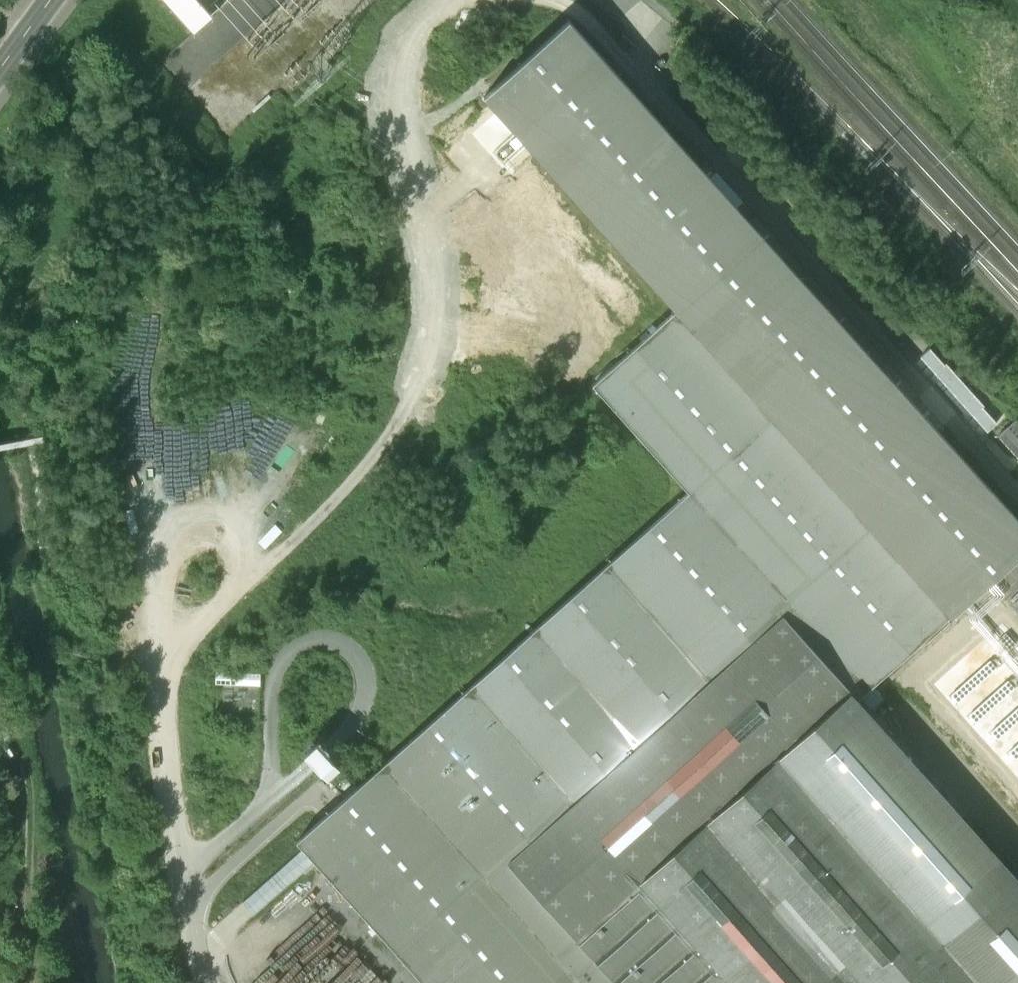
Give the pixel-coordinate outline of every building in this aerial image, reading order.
[(198,35),(216,18),(200,0),(166,0),(198,35)] [(569,18),(484,94),(680,312),(950,614),(1017,553),(1017,518),(569,18)] [(421,982),(615,982),(576,939),(543,903),(533,912),(506,881),(515,872),(507,863),(783,617),(851,693),(866,710),(883,695),(872,684),(950,614),(680,312),(593,389),(691,499),(300,848),(421,982)] [(997,432),(1017,456),(1017,422),(1014,417),(997,432)] [(543,903),(576,939),(851,693),(783,617),(507,863),(515,872),(506,881),(533,912),(543,903)] [(261,681),(262,669),(217,668),(216,679),(261,681)] [(866,710),(851,693),(576,939),(615,982),(1017,982),(1017,878),(866,710)]
